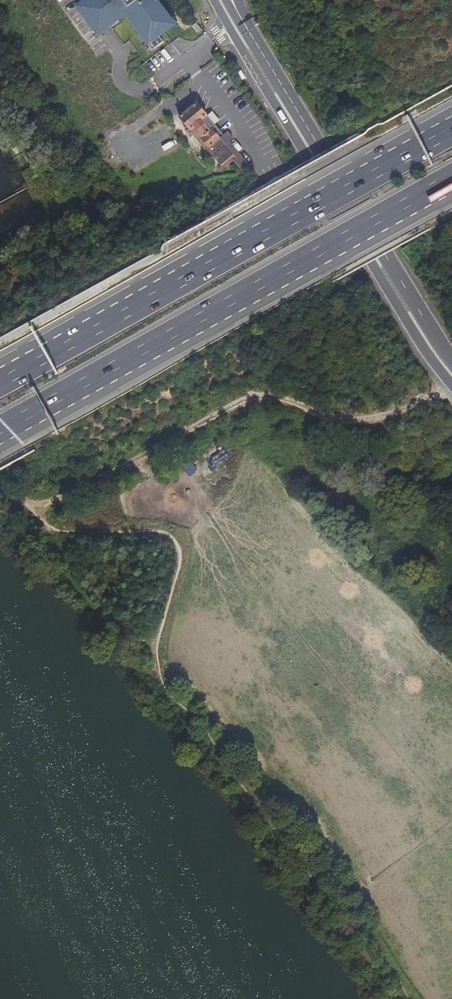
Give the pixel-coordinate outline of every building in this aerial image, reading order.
[(152,51),(163,43),(159,37),(175,25),(157,1),(159,0),(85,0),(77,6),(86,18),(85,19),(98,36),(125,15),(152,51)] [(196,23),(192,26),(197,34),(202,30),(196,23)] [(194,134),(218,163),(230,152),(219,139),(223,135),(196,103),(179,118),(190,130),(187,132),(191,137),(194,134)] [(230,152),(218,163),(221,166),(231,157),(237,164),(246,163),(229,143),(233,139),(227,132),(223,135),(219,139),(230,152)] [(106,157),(118,150),(114,144),(103,151),(106,157)]
